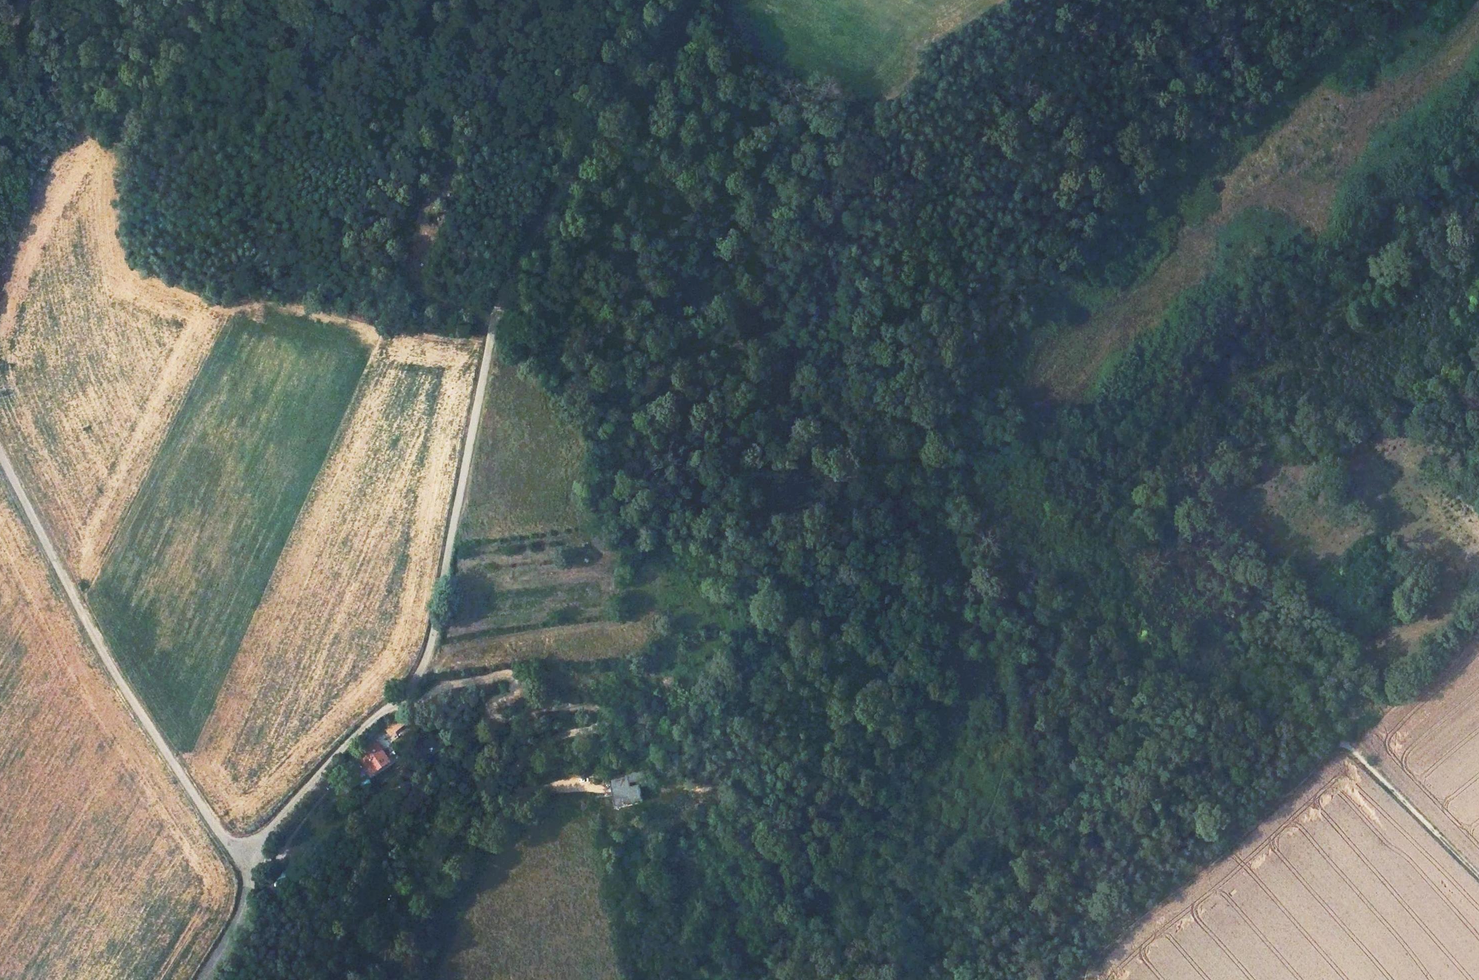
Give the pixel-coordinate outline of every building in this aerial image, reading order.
[(391,716),(382,724),(389,732),(402,721),(398,716),(391,716)] [(378,744),(359,758),(372,774),(390,761),(378,744)] [(628,768),(607,771),(612,798),(632,794),(628,768)] [(498,788),(485,797),(490,803),(502,794),(498,788)] [(510,805),(503,810),(507,816),(514,812),(510,805)]
